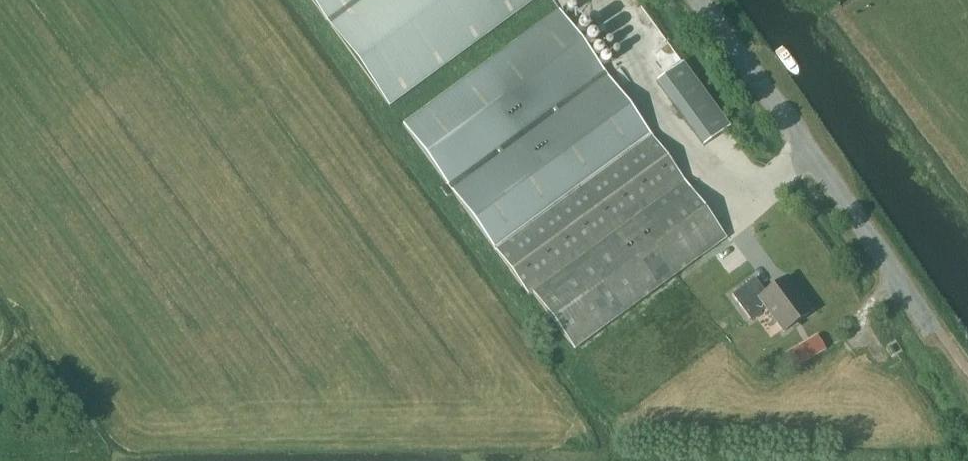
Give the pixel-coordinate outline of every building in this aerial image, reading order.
[(533,0),(312,0),(390,105),(533,0)] [(403,123),(527,294),(531,291),(573,348),(727,238),(560,10),(403,123)] [(704,145),(729,125),(682,62),(656,81),(704,145)] [(810,312),(794,291),(796,290),(787,277),(765,293),(755,279),(733,295),(751,319),(766,308),(784,332),(810,312)] [(912,318),(919,313),(906,296),(899,300),(912,318)] [(816,336),(799,346),(808,361),(825,351),(816,336)]
